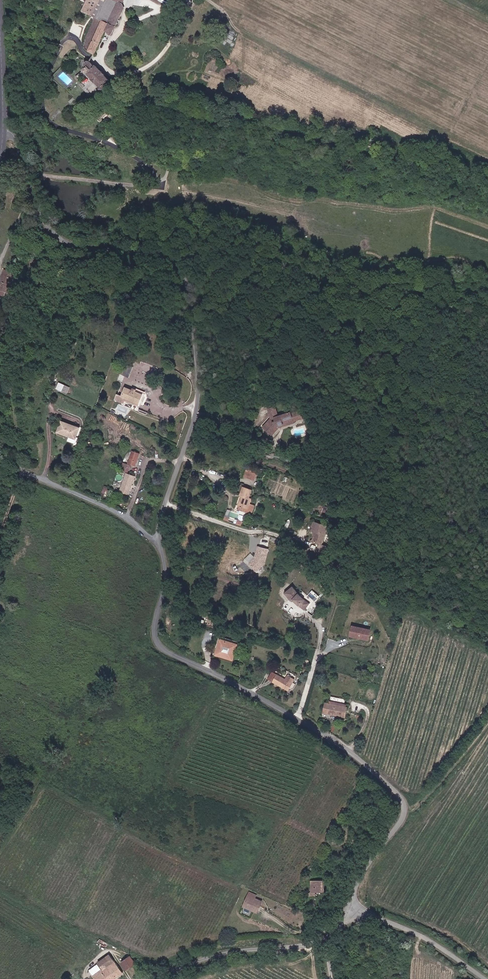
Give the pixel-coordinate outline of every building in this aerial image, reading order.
[(126,9),(125,5),(120,2),(118,2),(114,0),(91,0),(85,13),(98,19),(86,41),(85,47),(87,50),(96,55),(107,32),(114,35),(118,27),(111,24),(116,15),(122,18),(126,9)] [(111,24),(118,27),(122,18),(116,15),(111,24)] [(104,89),(107,93),(112,88),(109,84),(113,81),(109,75),(105,70),(104,71),(99,65),(98,67),(94,62),(91,61),(87,64),(90,68),(87,71),(90,74),(91,74),(96,79),(96,80),(99,84),(100,83),(104,88),(104,89)] [(6,292),(13,273),(5,270),(0,281),(0,290),(6,292)] [(135,367),(129,364),(124,375),(130,378),(135,367)] [(67,393),(71,387),(60,381),(57,388),(67,393)] [(143,393),(134,390),(128,387),(123,396),(119,395),(117,400),(127,404),(129,399),(134,401),(131,406),(139,409),(142,402),(140,401),(143,393)] [(143,393),(140,401),(142,402),(146,392),(135,387),(134,390),(143,393)] [(295,423),(295,421),(292,413),(292,412),(280,415),(278,407),(277,407),(276,402),(270,404),(271,408),(270,408),(272,418),(266,427),(275,434),(281,427),(295,423)] [(301,411),(292,413),(295,421),(303,419),(301,411)] [(81,428),(63,421),(58,433),(76,439),(81,428)] [(141,456),(134,453),(129,464),(136,467),(141,456)] [(246,469),(244,474),(254,478),(255,472),(246,469)] [(135,477),(126,474),(120,491),(129,494),(135,477)] [(251,497),(253,489),(243,486),(241,495),(243,495),(240,506),(241,506),(251,509),(250,512),(254,513),(256,504),(253,503),(254,498),(251,497)] [(323,545),(330,527),(315,522),(314,526),(315,527),(313,530),(318,532),(318,534),(316,535),(314,541),(323,545)] [(264,564),(268,550),(259,547),(255,558),(249,564),(256,572),(264,564)] [(245,561),(249,564),(255,558),(252,555),(245,561)] [(296,590),(288,597),(291,601),(292,600),(305,610),(310,604),(302,597),(296,590)] [(367,641),(370,631),(352,627),(350,636),(367,641)] [(220,654),(223,654),(223,659),(232,662),(236,647),(220,642),(215,657),(220,658),(220,654)] [(267,679),(271,682),(276,675),(271,672),(267,679)] [(276,675),(271,682),(287,690),(293,680),(286,675),(283,679),(276,675)] [(344,700),(331,697),(329,704),(325,703),(322,713),(344,718),(346,709),(343,708),(344,700)] [(331,879),(317,879),(317,892),(313,893),(313,896),(322,896),(322,893),(331,892),(331,879)] [(258,895),(251,892),(245,905),(259,911),(263,902),(257,899),(258,895)] [(95,977),(97,978),(115,978),(118,977),(115,973),(121,968),(109,954),(98,964),(103,970),(95,977)] [(130,956),(122,962),(128,969),(136,963),(130,956)] [(115,973),(118,977),(124,972),(121,968),(115,973)]
